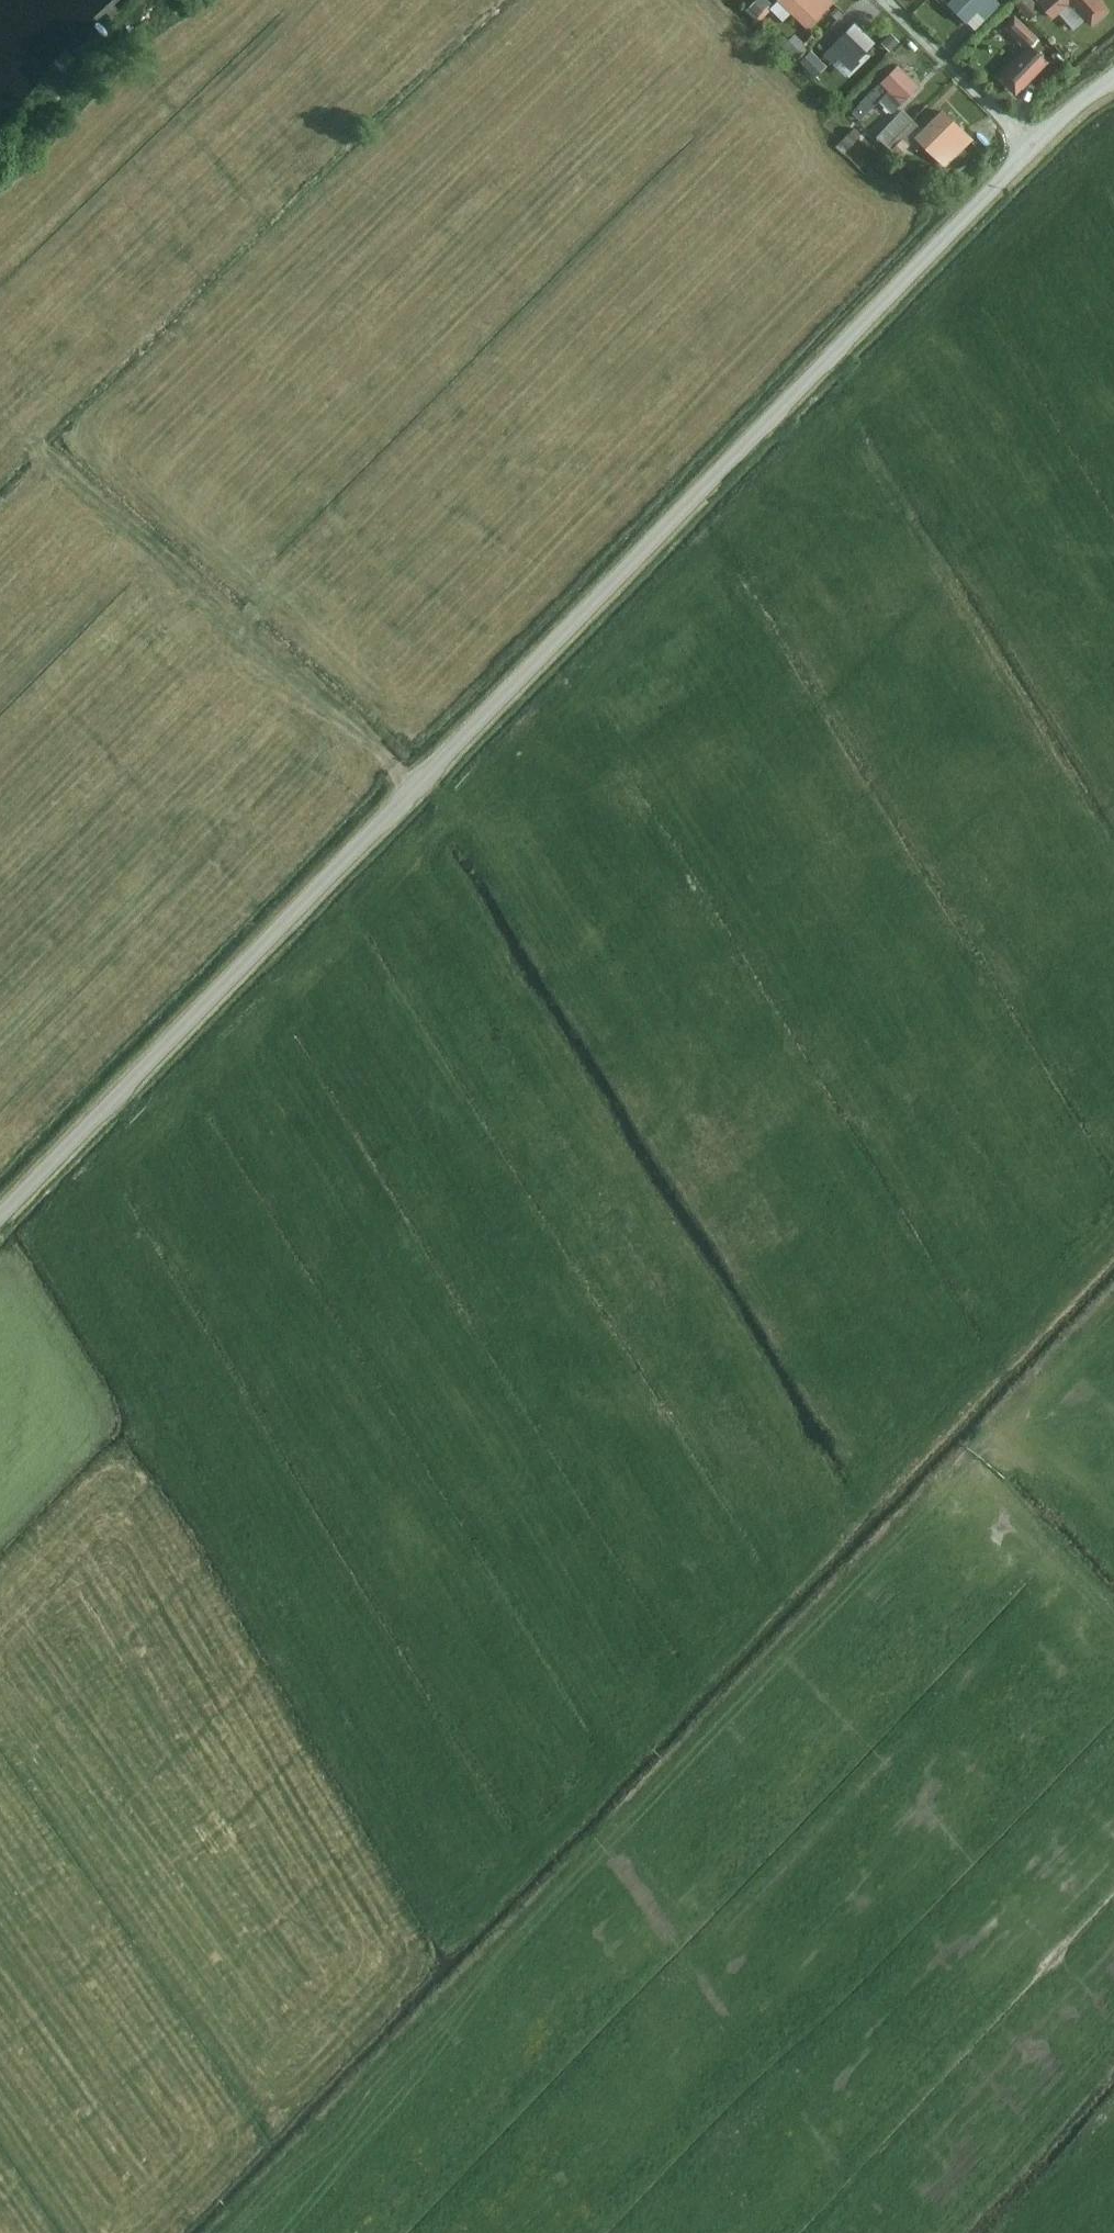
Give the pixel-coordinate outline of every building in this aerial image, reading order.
[(792,11),(807,26),(812,21),(832,1),(830,0),(780,0),(792,11)] [(949,3),(966,20),(977,9),(985,17),(999,3),(995,0),(952,0),(949,3)] [(1039,2),(1052,17),(1059,11),(1071,1),(1086,18),(1091,24),(1108,9),(1099,0),(1041,0),(1039,2)] [(1028,48),(1006,71),(1022,86),(1046,61),(1030,46),(1037,38),(1018,20),(1009,30),(1028,48)] [(854,24),(827,53),(834,60),(839,55),(850,66),(874,43),(854,24)] [(898,67),(853,112),(860,119),(881,98),(893,110),(917,86),(898,67)] [(924,130),(917,137),(936,156),(942,149),(951,158),(945,165),(971,139),(942,111),(924,130)] [(856,128),(841,143),(849,150),(864,135),(856,128)]
